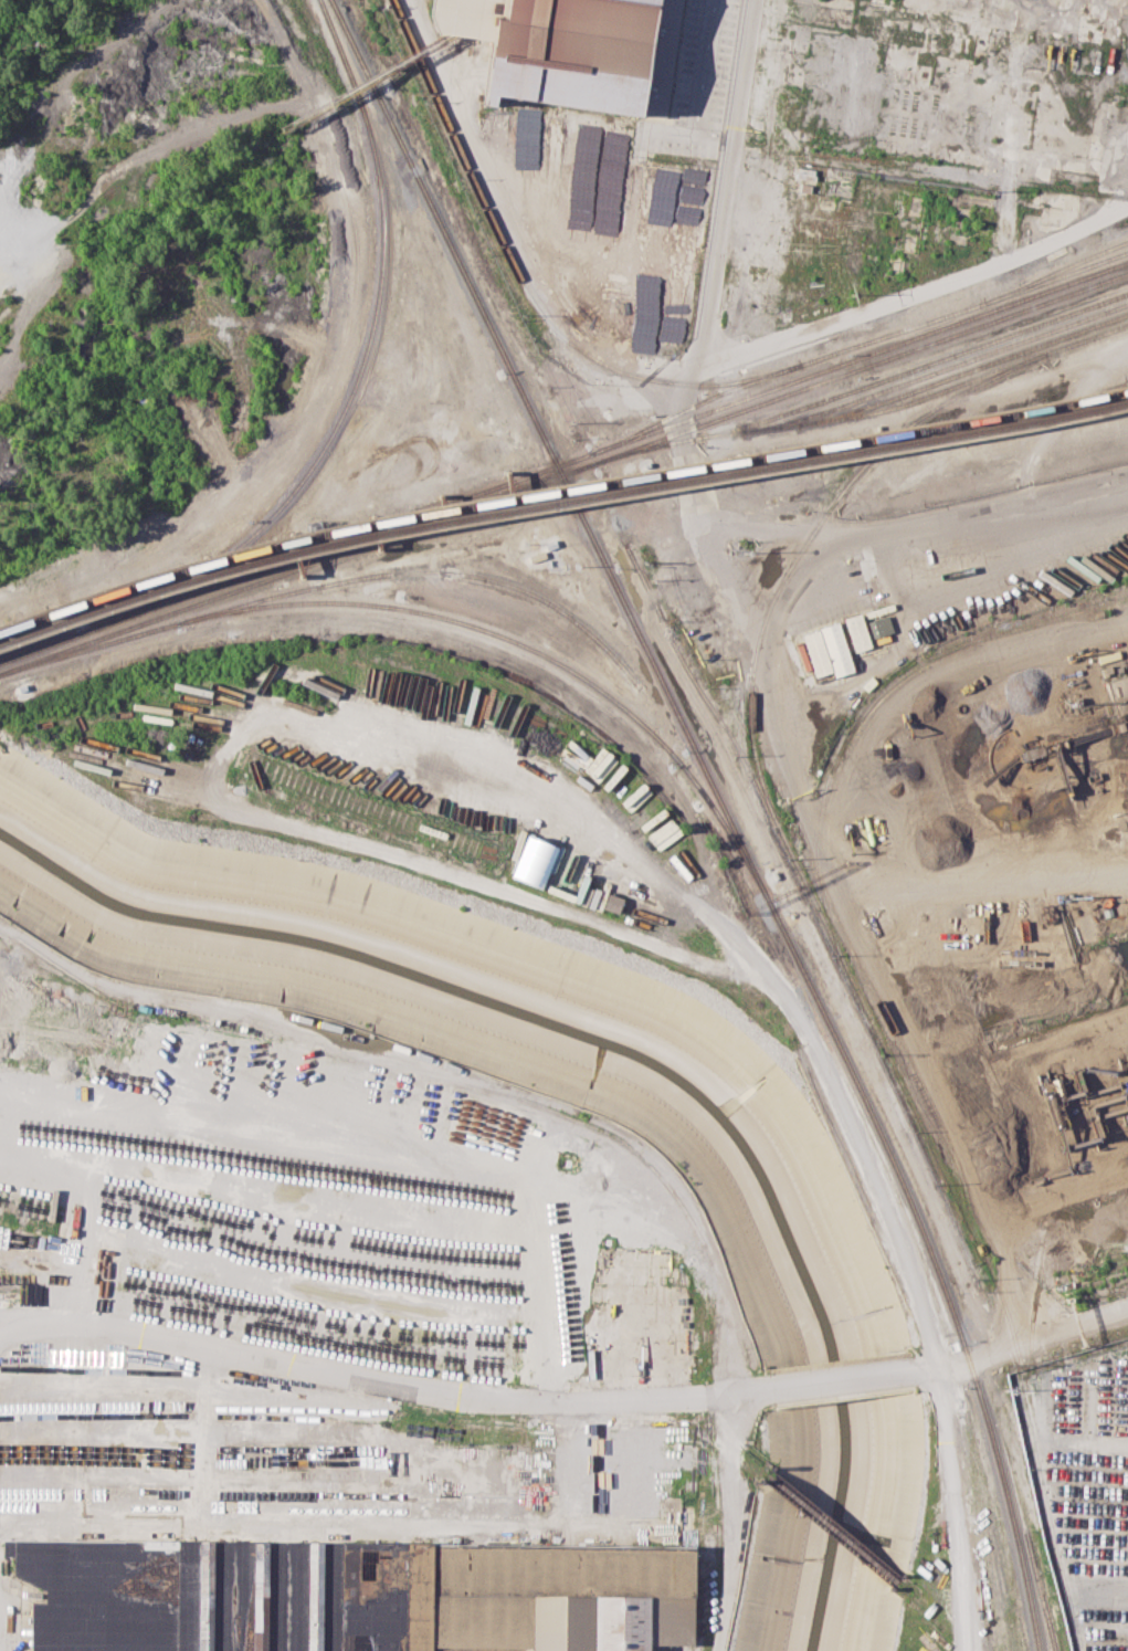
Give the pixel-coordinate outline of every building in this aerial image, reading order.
[(494,105),(497,97),(667,118),(683,0),(432,0),(430,15),(438,32),(492,41),(482,103),(494,105)] [(487,136),(511,136),(512,112),(488,111),(487,136)] [(642,331),(641,345),(631,345),(630,352),(653,354),(654,324),(649,324),(648,332),(642,331)] [(844,618),(860,612),(871,645),(855,651),(844,618)] [(873,637),(868,620),(887,614),(893,630),(873,637)] [(836,676),(820,627),(839,621),(855,670),(836,676)] [(1107,684),(1127,677),(1127,716),(1119,719),(1107,684)] [(605,893),(624,898),(619,914),(601,907),(605,893)] [(652,1642),(652,1650),(30,1650),(30,1634),(29,1634),(30,1601),(46,1601),(46,1589),(14,1573),(14,1555),(3,1555),(3,1539),(696,1546),(695,1642),(652,1642)]
